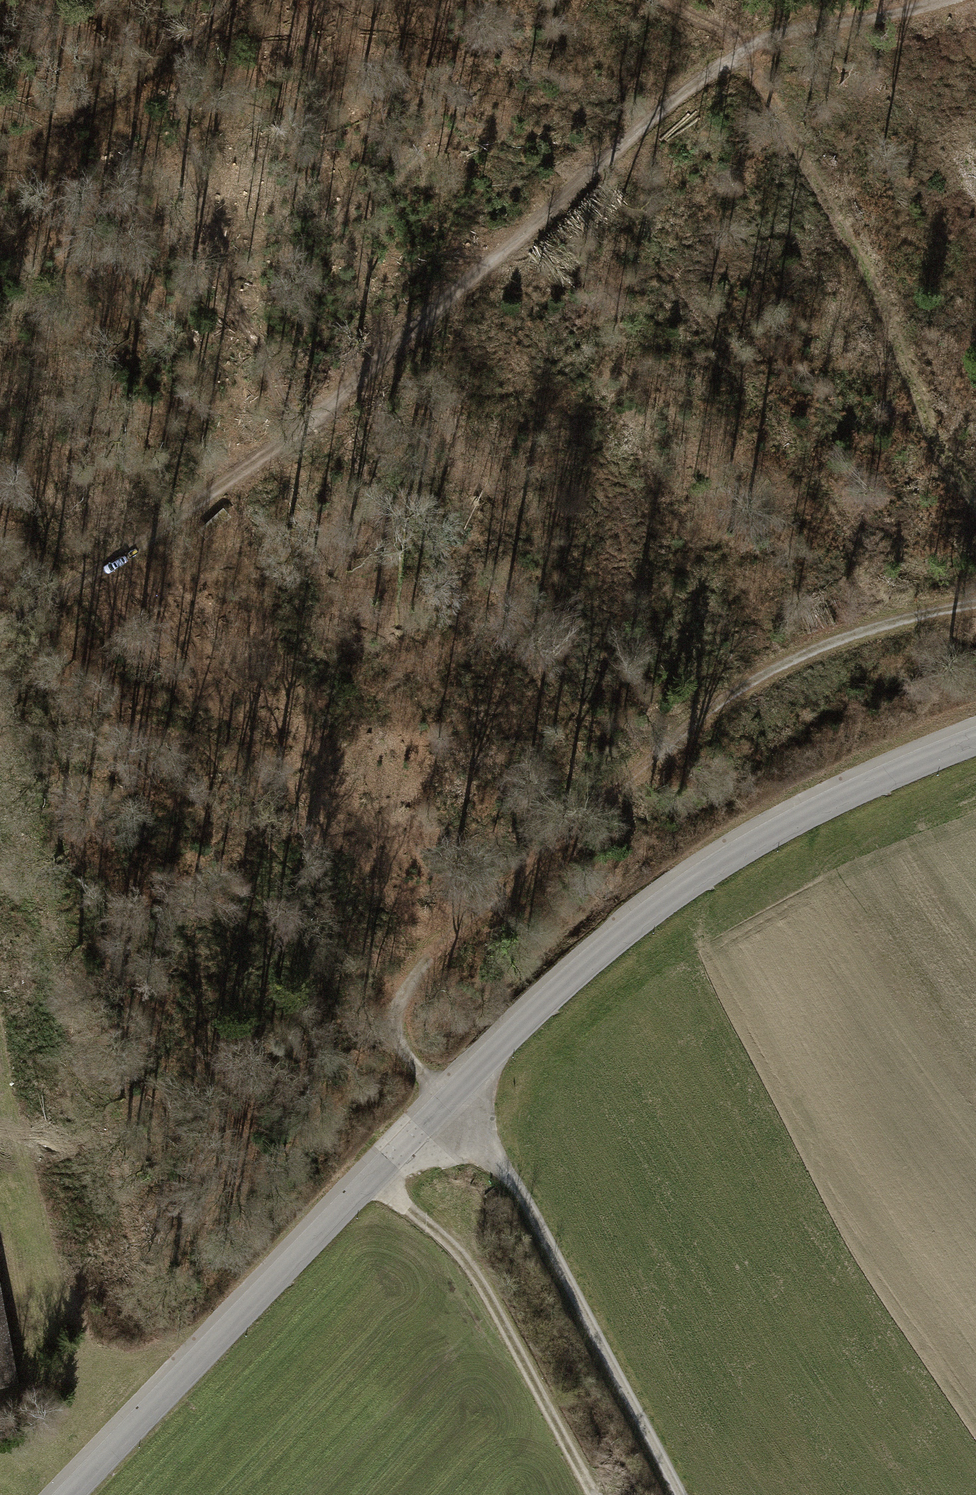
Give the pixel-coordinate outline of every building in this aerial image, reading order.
[(20,1384),(0,1282),(0,1388),(20,1384)]
